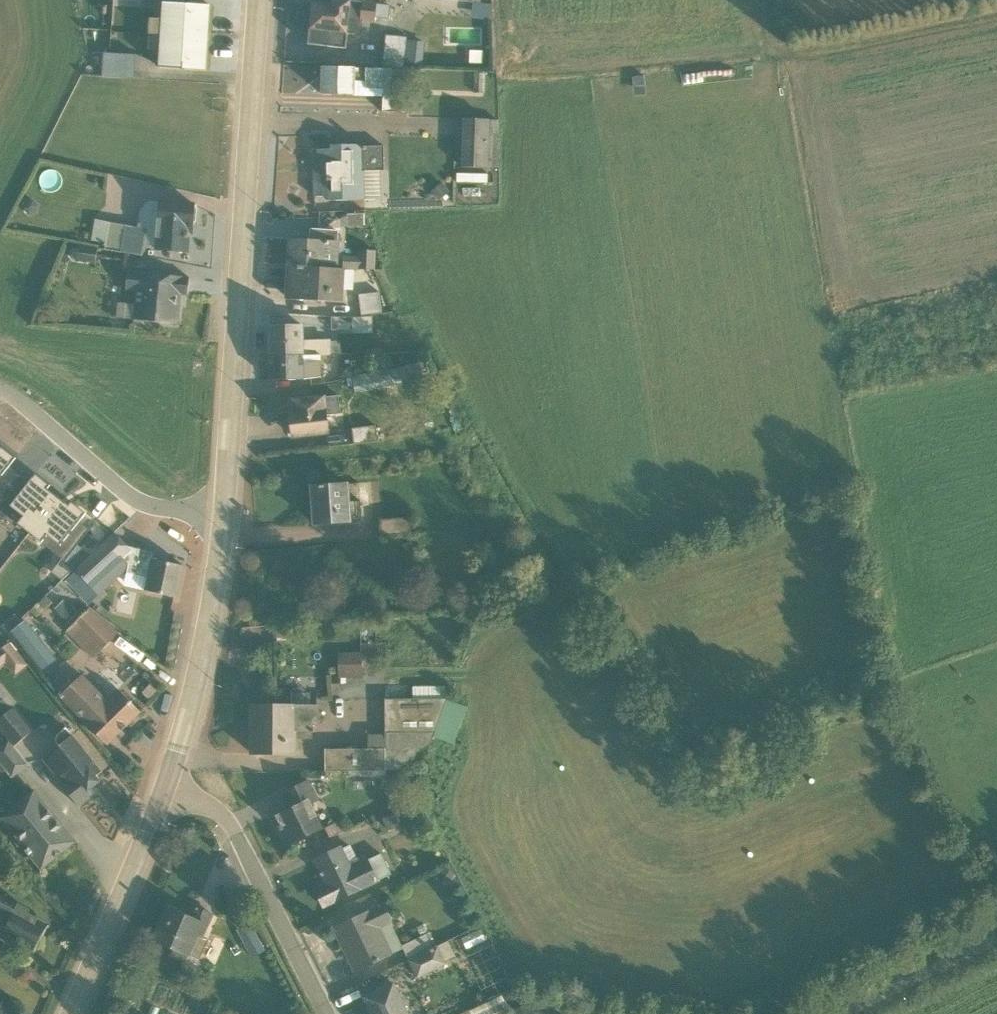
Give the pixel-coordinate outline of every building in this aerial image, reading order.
[(309,30),(355,35),(356,23),(374,25),(374,19),(388,20),(389,7),(333,1),(332,7),(312,5),(309,30)] [(205,72),(209,6),(161,3),(157,69),(205,72)] [(493,4),(475,3),(474,16),(492,17),(493,4)] [(385,36),(381,70),(404,71),(405,62),(420,65),(421,43),(385,36)] [(134,80),(135,57),(103,55),(102,78),(134,80)] [(381,70),(322,68),(321,95),(382,97),(381,112),(409,113),(409,93),(422,94),(423,72),(404,71),(381,70)] [(497,122),(463,120),(461,168),(495,169),(497,122)] [(381,201),(380,173),(384,173),(383,149),(362,150),(362,146),(329,146),(329,150),(313,150),(314,198),(327,198),(327,202),(381,201)] [(458,181),(489,182),(489,173),(458,172),(458,181)] [(143,246),(154,248),(155,250),(187,253),(189,224),(192,224),(193,206),(148,202),(139,213),(137,228),(95,221),(91,242),(105,245),(104,250),(142,255),(143,246)] [(290,242),(289,267),(337,270),(339,245),(290,242)] [(97,250),(76,247),(74,261),(94,264),(97,250)] [(346,252),(345,270),(374,272),(375,254),(346,252)] [(345,270),(337,270),(289,267),(287,300),(343,303),(345,270)] [(133,322),(178,327),(181,297),(187,297),(189,277),(126,271),(124,290),(136,292),(133,322)] [(379,293),(358,296),(361,317),(382,313),(379,293)] [(352,319),(328,318),(327,334),(351,336),(352,319)] [(268,329),(269,355),(305,354),(342,354),(341,339),(305,340),(305,328),(268,329)] [(269,355),(269,381),(305,380),(319,380),(319,364),(305,364),(305,354),(269,355)] [(375,381),(372,371),(353,377),(356,387),(375,381)] [(339,395),(289,399),(293,437),(331,433),(330,417),(341,416),(339,395)] [(374,427),(353,429),(354,444),(376,442),(374,427)] [(15,459),(0,448),(0,478),(15,459)] [(50,486),(35,475),(9,507),(22,517),(17,525),(41,544),(47,536),(60,547),(85,515),(71,503),(68,507),(46,490),(50,486)] [(350,482),(310,486),(314,526),(362,522),(360,501),(352,502),(350,482)] [(408,519),(380,521),(381,537),(410,534),(408,519)] [(66,575),(101,541),(89,530),(55,564),(66,575)] [(128,549),(114,535),(103,546),(66,582),(88,605),(122,572),(147,578),(143,592),(176,600),(184,566),(152,559),(153,554),(128,549)] [(66,632),(92,660),(120,632),(90,609),(66,632)] [(27,666),(9,643),(0,650),(0,668),(5,664),(14,676),(27,666)] [(338,679),(362,679),(361,653),(337,654),(338,679)] [(68,661),(53,675),(64,687),(79,673),(68,661)] [(82,675),(60,697),(106,746),(139,713),(119,692),(108,702),(82,675)] [(432,737),(446,700),(445,687),(384,687),(384,735),(367,736),(367,749),(324,751),(324,772),(420,771),(432,737)] [(309,705),(309,695),(291,694),(290,707),(252,707),(251,754),(296,755),(296,740),(312,740),(312,726),(318,726),(318,706),(309,705)] [(467,708),(446,700),(432,737),(453,745),(454,744),(467,708)] [(12,708),(0,718),(0,731),(14,747),(31,732),(12,708)] [(101,772),(65,729),(59,734),(57,737),(57,742),(59,747),(42,760),(78,807),(94,793),(90,788),(98,782),(95,778),(101,772)] [(8,741),(0,748),(0,765),(11,779),(28,765),(8,741)] [(318,801),(308,781),(283,794),(291,809),(276,817),(280,826),(277,827),(279,832),(281,831),(288,845),(324,827),(312,805),(318,801)] [(74,842),(32,792),(0,819),(0,822),(41,870),(74,842)] [(325,829),(329,838),(342,832),(338,822),(325,829)] [(341,849),(314,863),(326,886),(314,892),(324,912),(391,877),(379,855),(360,865),(351,848),(343,852),(341,849)] [(0,902),(0,934),(33,952),(48,926),(28,915),(30,911),(18,904),(14,910),(0,902)] [(407,961),(435,947),(428,933),(401,946),(390,924),(391,923),(382,904),(368,910),(368,912),(334,929),(341,944),(343,944),(357,971),(402,949),(407,961)] [(191,918),(167,909),(154,942),(171,948),(168,956),(184,962),(182,968),(194,973),(207,940),(201,937),(210,915),(195,908),(191,918)] [(264,953),(251,925),(238,931),(251,959),(264,953)] [(417,978),(444,965),(435,947),(407,961),(416,978),(417,978)] [(371,1013),(408,1013),(394,984),(364,999),(371,1013)] [(509,1013),(502,1000),(475,1013),(506,1013),(509,1013)] [(515,1013),(536,1013),(529,1000),(513,1008),(515,1013)]
